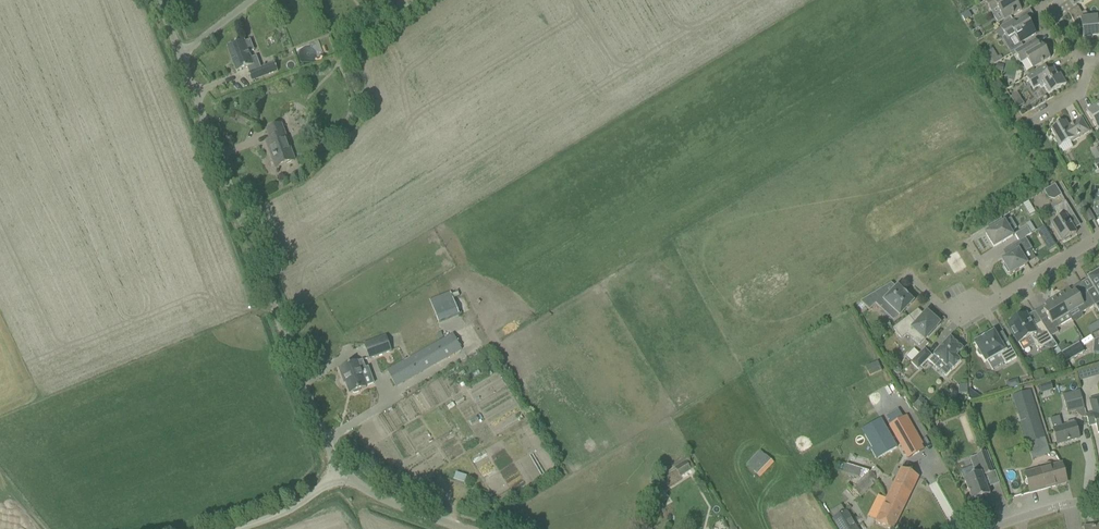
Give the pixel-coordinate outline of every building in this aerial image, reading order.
[(985,1),(991,12),(997,9),(1004,20),(1012,15),(1021,10),(1015,0),(987,0),(986,0),(985,1)] [(1078,7),(1078,8),(1068,13),(1078,29),(1078,32),(1083,32),(1083,39),(1098,37),(1098,29),(1097,18),(1089,18),(1085,11),(1082,14),(1078,7)] [(961,16),(965,21),(971,17),(968,12),(961,16)] [(1000,28),(994,31),(999,39),(1005,36),(1008,41),(1015,36),(1020,44),(1026,40),(1036,34),(1030,24),(1023,22),(1019,17),(1013,20),(1003,25),(1000,28)] [(261,68),(259,64),(256,56),(252,58),(250,53),(254,51),(250,40),(245,41),(226,47),(236,73),(246,68),(252,82),(278,72),(274,63),(261,68)] [(1030,50),(1027,45),(1014,52),(1020,63),(1027,59),(1033,69),(1050,58),(1041,44),(1030,50)] [(993,50),(984,55),(991,66),(1003,59),(1001,56),(998,58),(993,50)] [(1049,95),(1066,85),(1060,74),(1057,76),(1053,70),(1049,73),(1045,67),(1026,78),(1033,89),(1039,85),(1041,88),(1044,87),(1049,95)] [(1087,111),(1098,130),(1098,129),(1098,104),(1087,111)] [(1070,143),(1089,132),(1081,118),(1074,123),(1074,124),(1067,128),(1064,122),(1051,130),(1056,138),(1054,139),(1059,147),(1069,141),(1070,143)] [(294,161),(281,125),(267,131),(270,141),(266,142),(276,168),(294,161)] [(1048,199),(1054,200),(1062,196),(1055,185),(1044,191),(1048,199)] [(1029,201),(1023,205),(1029,216),(1035,212),(1029,201)] [(1074,217),(1065,202),(1056,207),(1054,209),(1058,215),(1056,216),(1058,220),(1051,224),(1056,233),(1062,242),(1063,241),(1064,242),(1070,239),(1069,238),(1076,233),(1068,220),(1074,217)] [(1094,219),(1087,207),(1081,211),(1088,223),(1094,219)] [(1012,236),(1011,233),(1018,229),(1011,218),(985,234),(994,248),(1012,236)] [(1025,224),(1027,228),(1031,234),(1035,231),(1030,222),(1025,224)] [(1015,235),(1019,242),(1025,238),(1031,234),(1027,228),(1015,235)] [(1043,229),(1036,234),(1041,241),(1048,237),(1043,229)] [(1025,238),(1019,242),(1012,246),(1016,252),(1001,260),(1005,266),(1004,267),(1008,274),(1009,273),(1010,275),(1027,265),(1023,258),(1025,256),(1024,254),(1032,249),(1025,238)] [(1046,248),(1055,247),(1054,239),(1045,239),(1046,248)] [(1087,293),(1095,306),(1098,313),(1098,312),(1098,272),(1098,270),(1091,275),(1092,276),(1088,279),(1093,288),(1087,292),(1087,293)] [(886,303),(899,316),(913,302),(908,297),(908,296),(903,291),(902,292),(897,287),(890,294),(889,292),(887,294),(881,289),(860,302),(861,303),(865,306),(869,310),(875,304),(880,309),(886,303)] [(1069,289),(1057,297),(1071,320),(1072,320),(1069,315),(1079,309),(1082,314),(1095,306),(1087,293),(1079,298),(1075,291),(1072,293),(1069,289)] [(459,315),(453,300),(450,293),(430,301),(438,323),(459,315)] [(1041,320),(1040,321),(1052,339),(1051,337),(1058,333),(1056,329),(1071,320),(1057,297),(1044,304),(1047,309),(1043,311),(1047,317),(1041,321),(1041,320)] [(909,316),(893,328),(901,339),(907,335),(911,339),(911,338),(919,345),(924,340),(925,341),(939,324),(926,313),(916,324),(914,322),(909,316)] [(1052,339),(1040,321),(1038,318),(1041,323),(1033,327),(1025,314),(1017,319),(1014,318),(1009,321),(1009,323),(1008,324),(1019,344),(1031,338),(1038,350),(1054,341),(1052,339)] [(986,336),(985,336),(986,337),(982,339),(982,338),(981,339),(981,340),(974,343),(985,362),(999,354),(1005,365),(1017,358),(1014,352),(1008,343),(1002,347),(993,333),(987,336),(986,336)] [(461,349),(453,334),(387,371),(395,386),(461,349)] [(391,351),(386,336),(364,344),(369,359),(391,351)] [(949,365),(953,369),(960,361),(956,357),(963,350),(961,348),(962,347),(957,342),(956,343),(950,338),(932,357),(925,349),(911,363),(918,370),(928,360),(934,366),(938,362),(940,364),(941,363),(946,367),(949,365)] [(1064,343),(1058,347),(1061,353),(1067,349),(1064,343)] [(1078,345),(1062,354),(1068,364),(1084,354),(1078,345)] [(366,369),(363,360),(339,368),(343,379),(345,378),(350,393),(352,393),(354,394),(359,392),(360,390),(366,388),(360,371),(366,369)] [(1043,373),(1032,376),(1034,383),(1044,380),(1043,373)] [(1008,390),(1020,387),(1018,380),(1006,383),(1008,390)] [(981,397),(969,388),(969,400),(981,397)] [(872,391),(863,396),(872,413),(895,401),(888,389),(875,396),(872,391)] [(1032,460),(1050,454),(1030,390),(1013,396),(1032,460)] [(1084,409),(1080,391),(1063,395),(1068,413),(1084,409)] [(1086,416),(1089,427),(1096,425),(1098,433),(1098,397),(1089,400),(1093,414),(1086,416)] [(920,399),(912,408),(920,414),(927,406),(920,399)] [(907,415),(890,425),(909,459),(926,449),(907,415)] [(1059,417),(1050,419),(1057,445),(1079,439),(1075,424),(1074,424),(1074,421),(1065,424),(1066,426),(1062,427),(1059,417)] [(887,427),(871,435),(880,452),(883,451),(888,458),(901,451),(887,427)] [(760,478),(774,464),(760,451),(746,465),(760,478)] [(947,452),(940,455),(943,462),(949,459),(947,452)] [(985,452),(977,455),(977,456),(970,459),(976,475),(964,479),(972,502),(975,501),(976,503),(983,500),(982,498),(990,495),(983,477),(992,473),(985,452)] [(680,477),(691,470),(686,462),(674,469),(680,477)] [(845,463),(842,472),(859,478),(862,469),(845,463)] [(1025,474),(1030,493),(1066,483),(1061,464),(1025,474)] [(880,513),(875,522),(888,528),(893,528),(919,477),(909,472),(901,469),(880,513)] [(861,499),(878,481),(869,472),(851,490),(861,499)] [(779,517),(784,528),(813,528),(806,514),(797,518),(794,511),(779,517)] [(846,511),(832,519),(838,528),(857,528),(846,511)]
